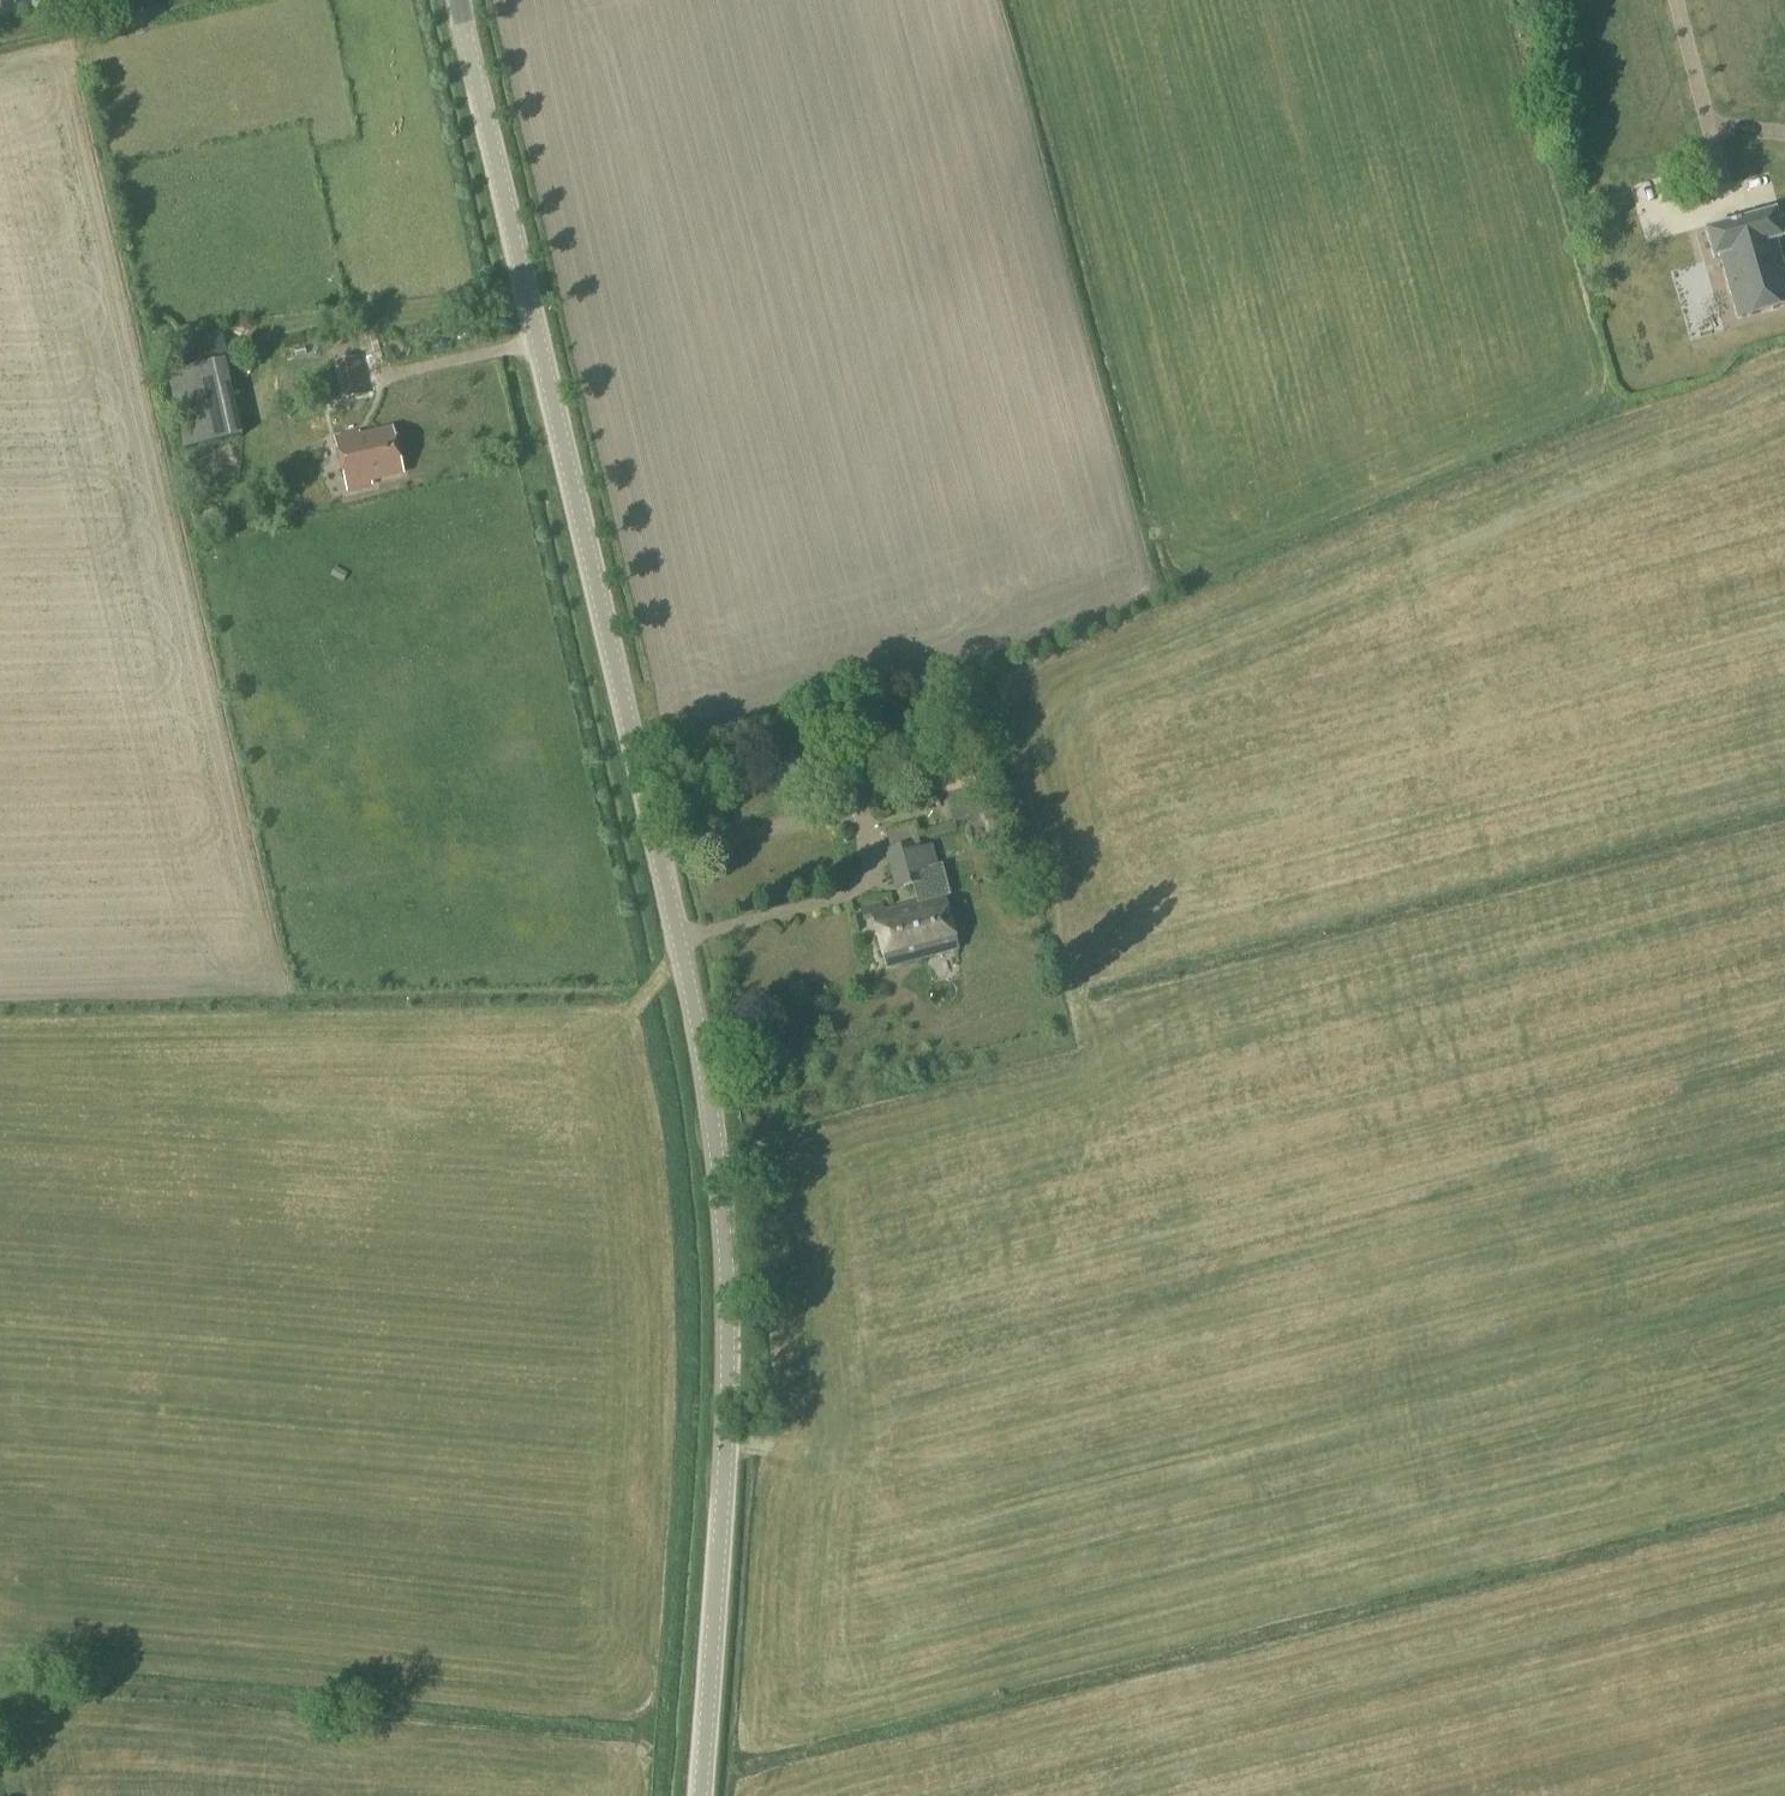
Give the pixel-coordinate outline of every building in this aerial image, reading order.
[(1775,193),(1784,222),(1784,190),(1775,193)] [(1705,233),(1713,260),(1719,258),(1737,320),(1784,307),(1784,278),(1775,242),(1781,240),(1774,213),(1705,233)] [(338,365),(346,401),(366,397),(357,360),(338,365)] [(369,481),(401,474),(391,432),(359,440),(358,436),(335,442),(335,445),(345,487),(346,491),(370,485),(369,481)] [(880,724),(877,714),(876,707),(861,711),(862,717),(865,728),(880,724)] [(938,771),(951,825),(999,813),(994,795),(975,800),(967,764),(938,771)] [(943,898),(936,899),(922,846),(913,848),(912,846),(885,853),(899,909),(871,917),(885,969),(957,950),(943,898)]
